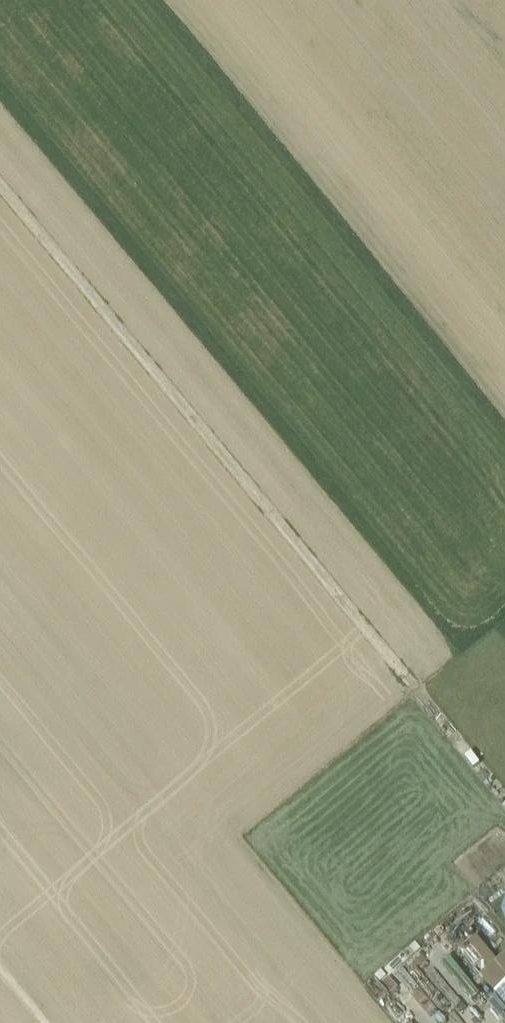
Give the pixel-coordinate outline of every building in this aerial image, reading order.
[(504,1006),(504,953),(479,974),(494,992),(495,993),(504,1006)]
